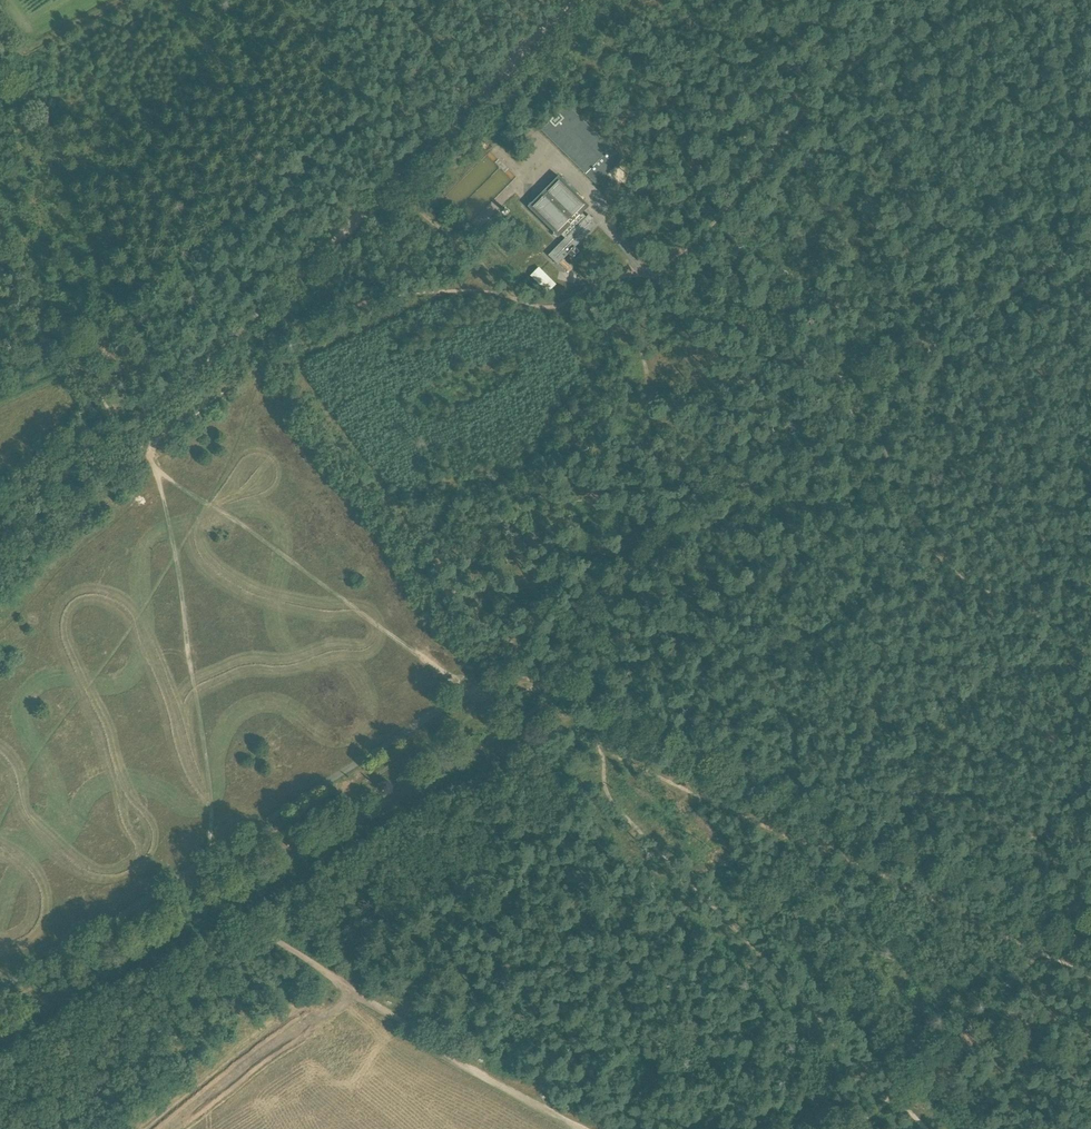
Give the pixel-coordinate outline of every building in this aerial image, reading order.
[(623,159),(567,103),(541,130),(597,185),(623,159)] [(566,238),(548,255),(557,264),(568,253),(576,260),(582,254),(575,247),(599,224),(589,214),(586,217),(582,213),(589,206),(559,176),(528,207),(558,237),(562,234),(566,238)] [(504,215),(509,211),(505,206),(500,211),(504,215)] [(538,268),(530,276),(547,293),(555,285),(538,268)]
